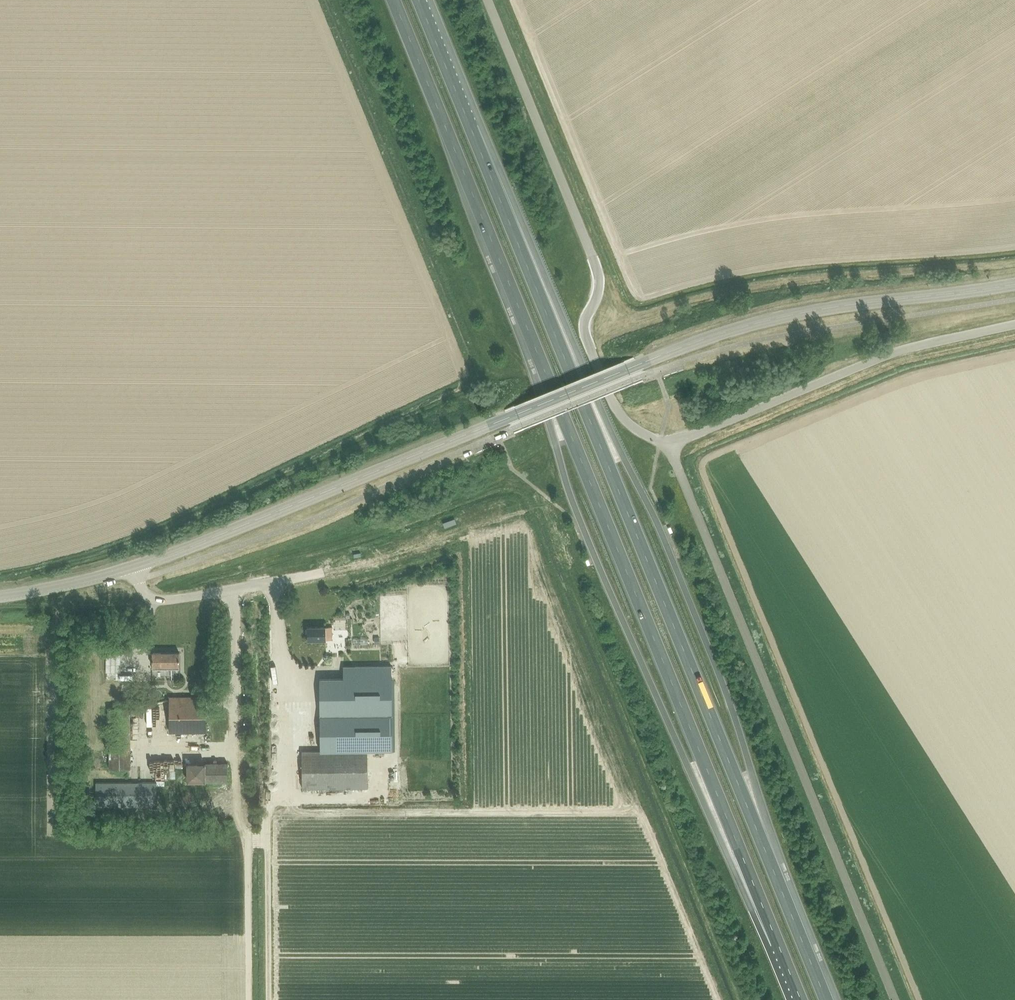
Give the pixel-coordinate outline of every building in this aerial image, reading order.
[(325,637),(332,637),(331,629),(325,629),(325,627),(307,627),(307,640),(325,640),(325,637)] [(179,665),(179,652),(152,652),(152,666),(152,669),(179,669),(179,665)] [(355,678),(319,679),(320,751),(392,750),(391,666),(355,666),(355,678)] [(205,733),(205,697),(169,697),(169,733),(205,733)] [(130,768),(129,708),(108,708),(109,769),(130,768)] [(302,789),(367,788),(367,751),(301,752),(302,789)] [(186,782),(227,781),(227,762),(186,763),(186,782)] [(96,807),(156,806),(156,783),(137,783),(138,791),(132,791),(132,783),(96,783),(96,807)]
